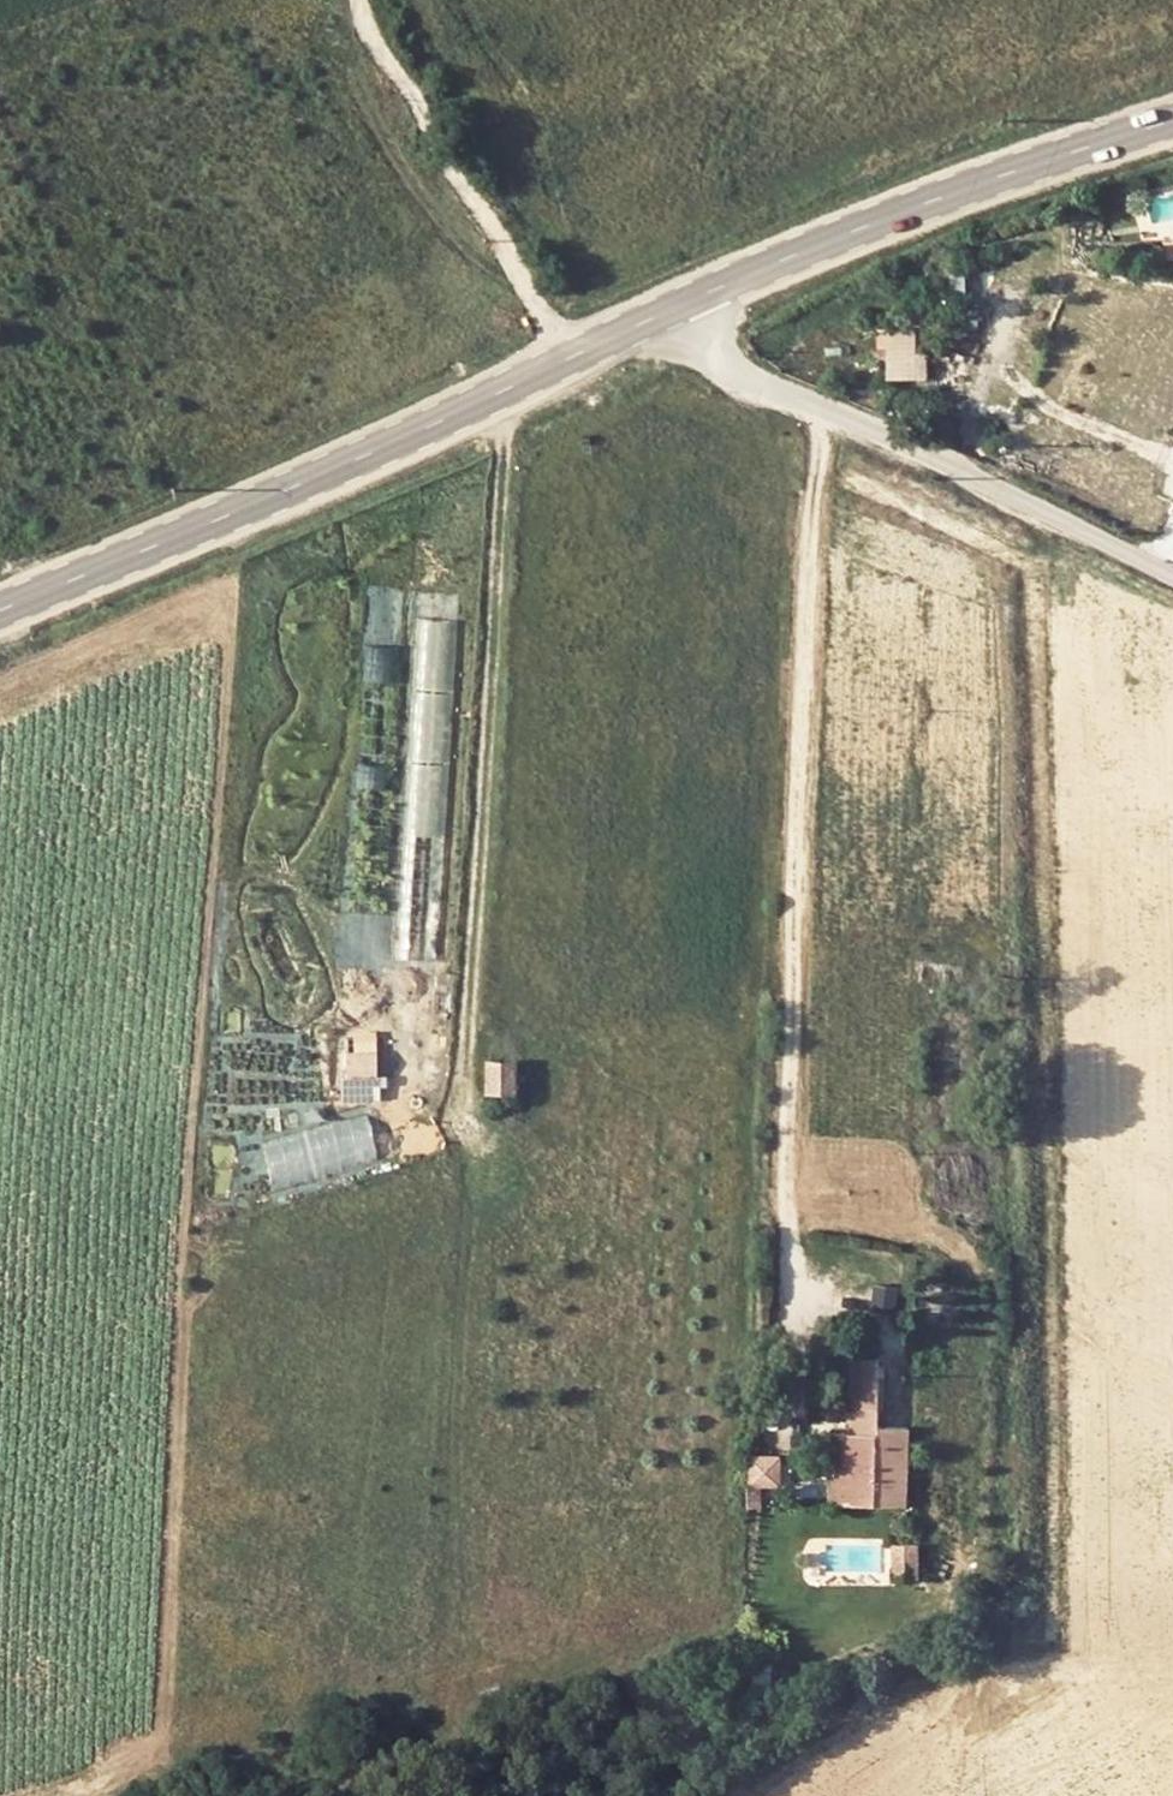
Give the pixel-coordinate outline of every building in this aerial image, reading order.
[(915,330),(882,329),(880,355),(891,356),(890,379),(915,378),(915,330)] [(341,1050),(343,1098),(379,1097),(378,1049),(341,1050)] [(489,1067),(488,1090),(516,1091),(518,1069),(489,1067)] [(282,1188),(381,1156),(366,1110),(267,1142),(282,1188)] [(868,1320),(899,1320),(899,1284),(868,1284),(868,1320)] [(853,1433),(835,1433),(831,1501),(891,1503),(894,1441),(875,1440),(879,1359),(855,1358),(853,1433)] [(749,1453),(749,1484),(782,1484),(782,1453),(749,1453)] [(810,1676),(810,1657),(797,1657),(797,1675),(810,1676)]
